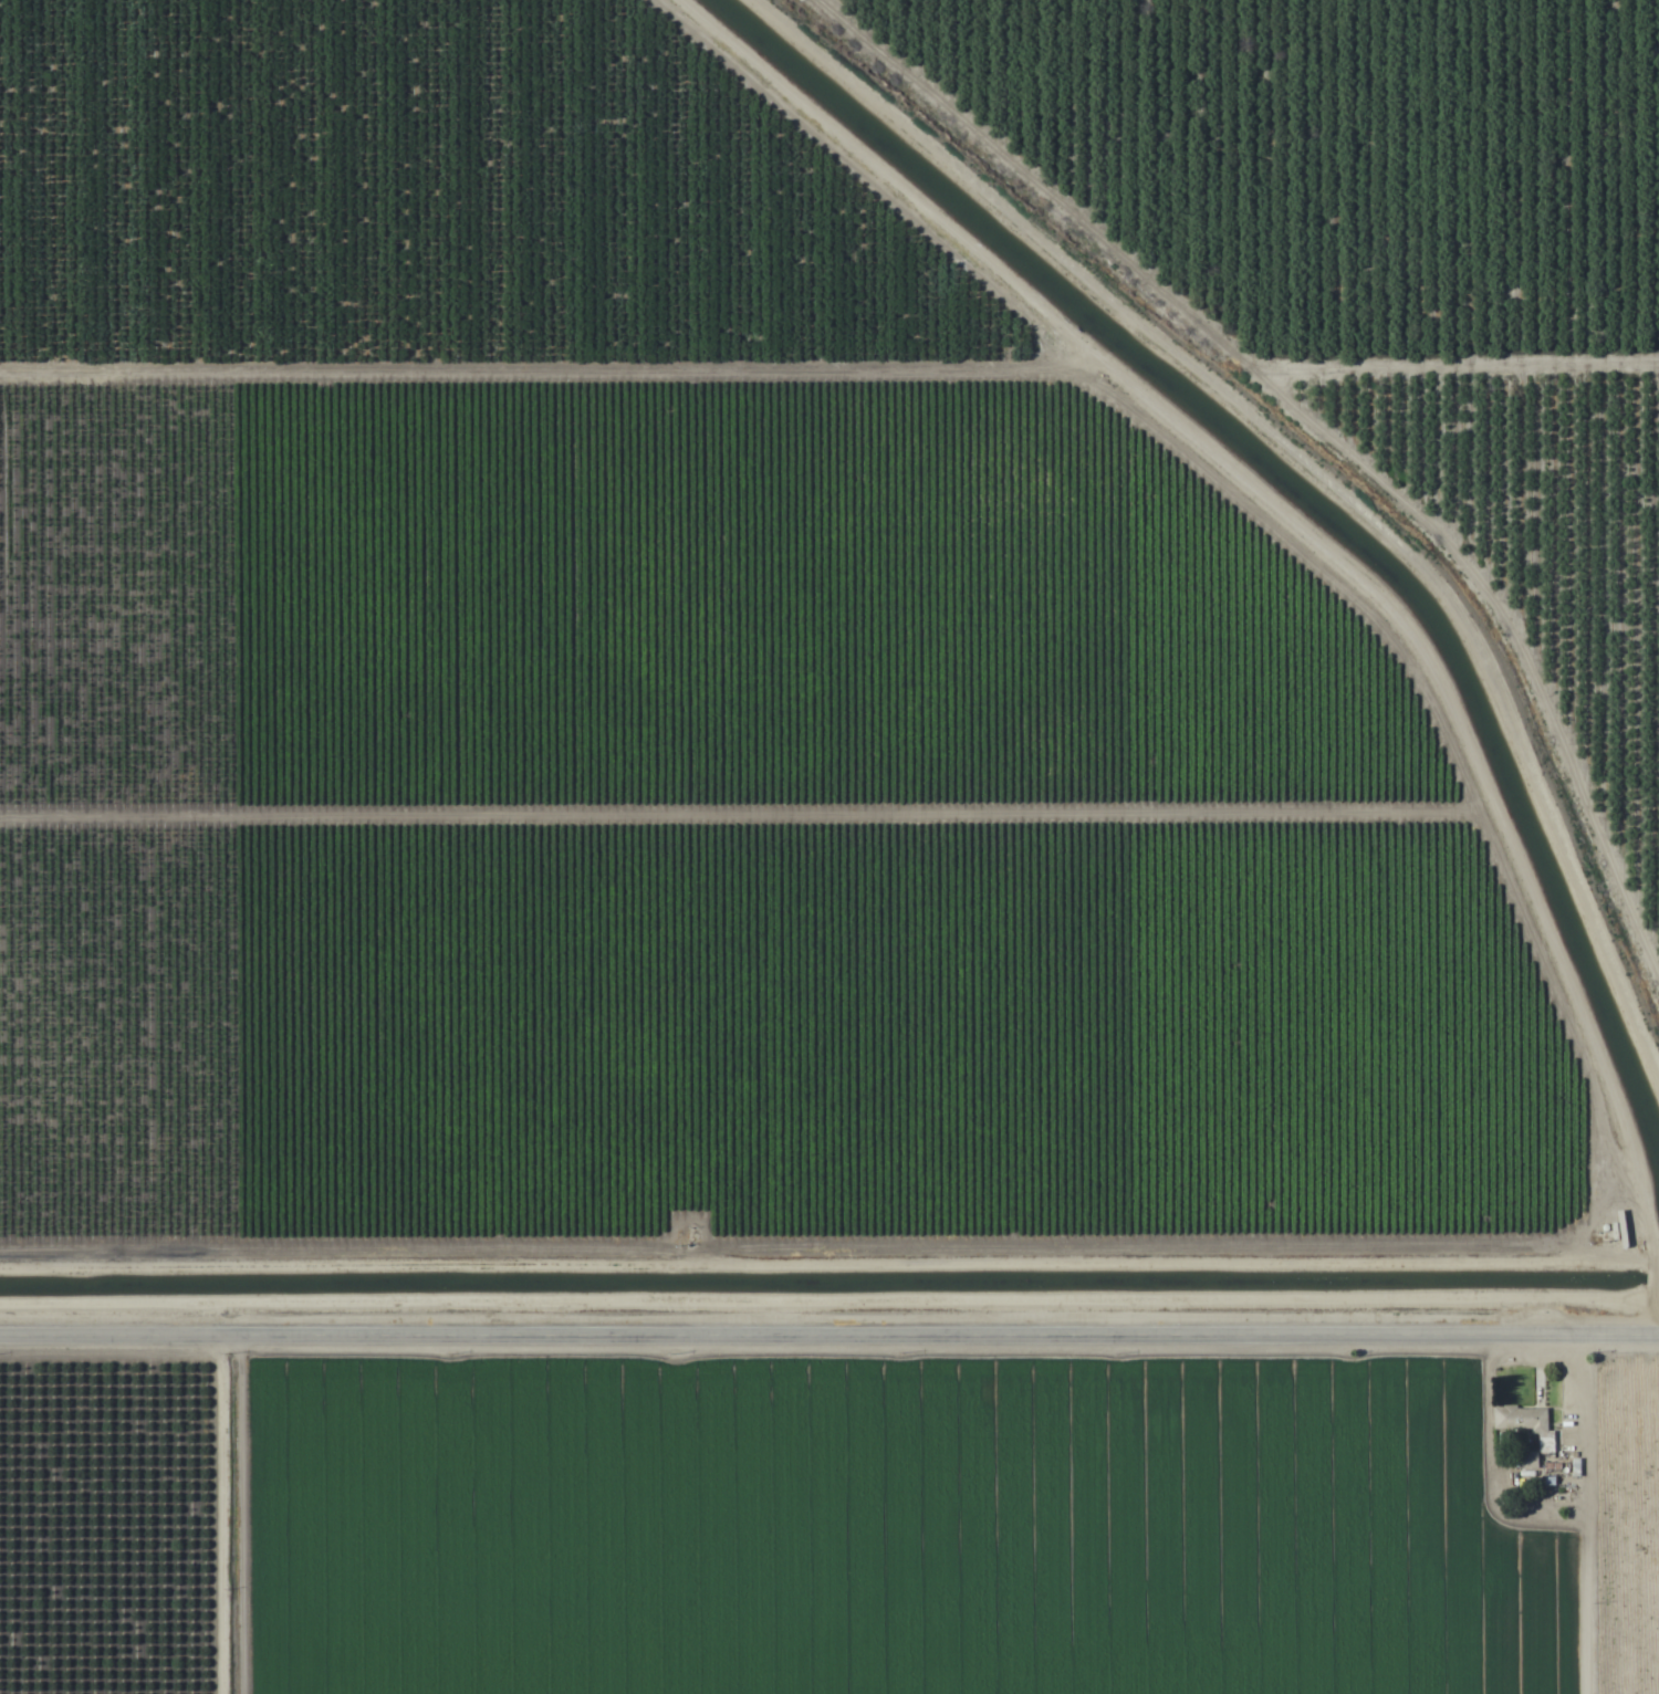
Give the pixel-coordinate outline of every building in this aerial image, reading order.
[(1549,1408),(1492,1407),(1492,1432),(1542,1433),(1542,1442),(1544,1442),(1544,1452),(1548,1452),(1549,1408)] [(1521,1460),(1521,1468),(1535,1469),(1536,1461),(1521,1460)]
